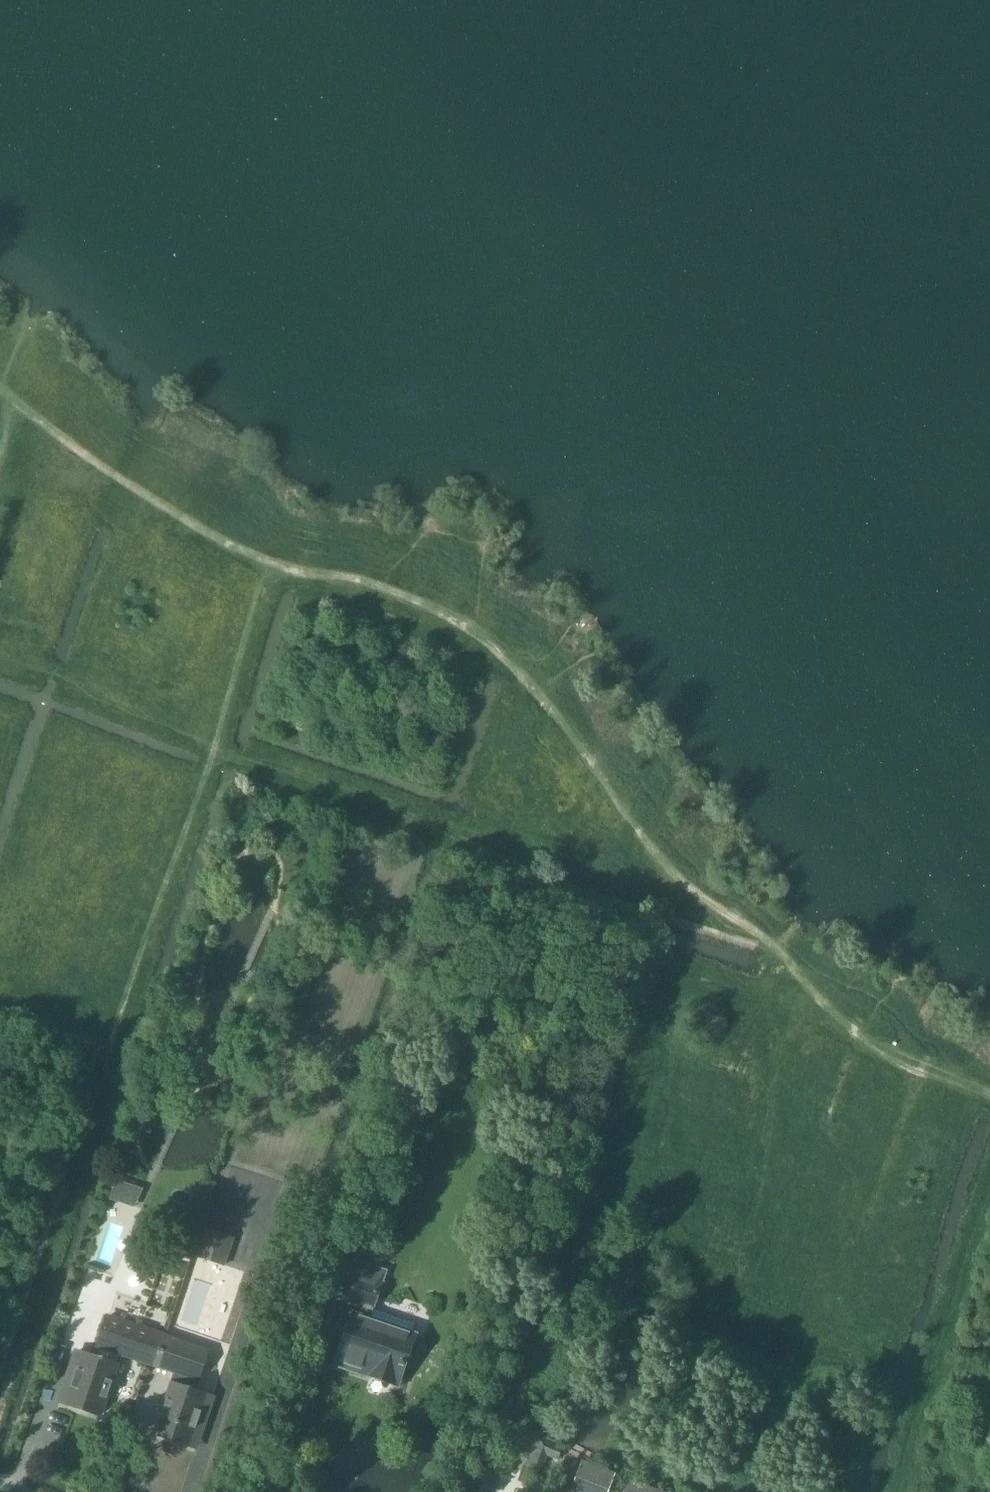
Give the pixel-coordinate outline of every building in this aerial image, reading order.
[(121,1128),(131,1131),(134,1121),(124,1118),(121,1128)] [(257,1132),(254,1143),(267,1148),(270,1136),(257,1132)] [(114,1182),(108,1201),(121,1205),(127,1186),(114,1182)] [(205,1234),(197,1256),(224,1266),(232,1243),(205,1234)] [(395,1381),(394,1383),(397,1384),(404,1364),(410,1364),(411,1350),(409,1349),(413,1337),(412,1336),(416,1324),(374,1310),(375,1309),(373,1309),(385,1272),(340,1257),(327,1295),(361,1306),(357,1318),(353,1316),(337,1364),(371,1375),(372,1374),(395,1381)] [(121,1355),(156,1367),(166,1337),(108,1317),(94,1359),(76,1353),(71,1369),(77,1371),(66,1404),(100,1415),(121,1355)] [(166,1337),(156,1367),(176,1374),(155,1434),(189,1446),(200,1413),(207,1415),(212,1399),(195,1393),(209,1351),(166,1337)] [(532,1461),(542,1465),(547,1455),(557,1459),(562,1449),(540,1440),(532,1461)] [(580,1464),(573,1479),(607,1491),(613,1476),(580,1464)] [(626,1481),(622,1491),(655,1491),(626,1481)]
